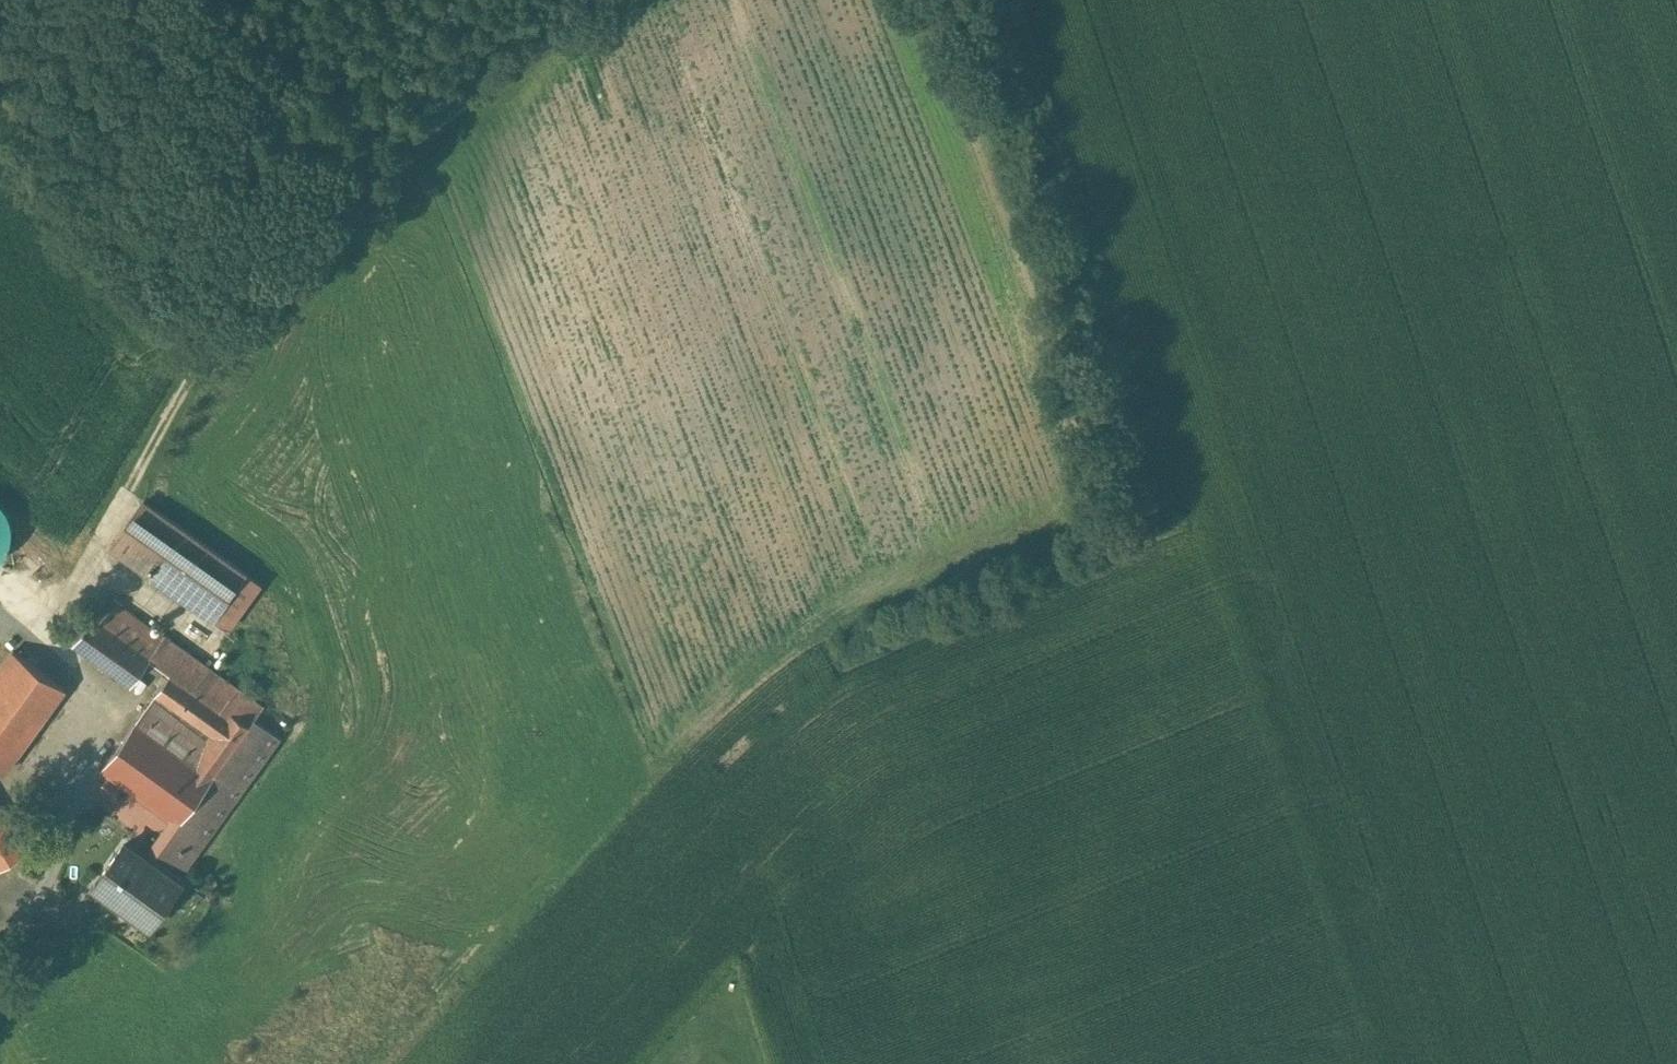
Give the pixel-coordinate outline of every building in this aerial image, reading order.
[(12,512),(7,499),(0,489),(0,547),(7,539),(12,526),(12,512)] [(244,572),(143,500),(111,545),(212,617),(244,572)] [(163,636),(107,596),(94,613),(151,654),(149,657),(170,672),(186,650),(164,634),(163,636)] [(151,654),(94,613),(74,641),(131,682),(149,657),(151,654)] [(13,648),(0,666),(0,768),(3,770),(64,685),(13,648)] [(263,705),(186,650),(170,672),(155,694),(205,730),(188,754),(214,773),(255,717),(263,705)] [(205,730),(155,694),(145,708),(144,708),(158,718),(152,728),(188,754),(205,730)] [(144,708),(101,767),(153,804),(188,754),(152,728),(158,718),(144,708),(145,708),(144,708)] [(188,754),(153,804),(177,822),(178,821),(205,841),(281,735),(255,717),(214,773),(188,754)] [(23,852),(0,815),(0,867),(23,852)] [(205,841),(178,821),(177,822),(167,835),(183,847),(170,865),(181,873),(205,841)] [(150,860),(124,841),(95,882),(151,922),(180,882),(177,880),(181,873),(170,865),(183,847),(167,835),(150,860)]
